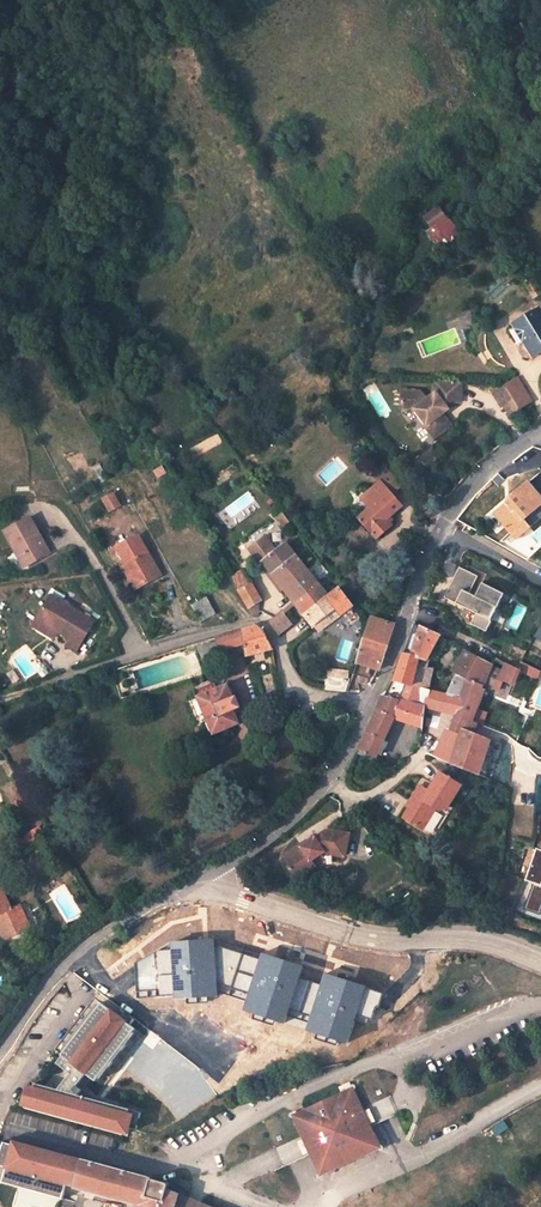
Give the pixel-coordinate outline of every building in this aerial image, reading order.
[(441,212),(427,223),(437,236),(451,224),(441,212)] [(532,300),(540,295),(540,292),(532,276),(521,282),(532,300)] [(515,327),(524,343),(522,344),(522,345),(521,346),(520,347),(520,348),(520,349),(520,350),(520,351),(520,353),(520,354),(521,355),(522,356),(523,356),(524,357),(525,357),(526,357),(528,357),(529,357),(530,357),(531,356),(534,355),(540,350),(540,315),(540,313),(515,327)] [(507,417),(535,404),(523,377),(495,389),(507,417)] [(417,412),(429,427),(439,438),(450,429),(440,418),(441,416),(439,413),(449,404),(458,405),(459,384),(434,383),(434,396),(428,401),(422,394),(402,393),(401,410),(413,411),(415,413),(417,412)] [(357,519),(375,539),(398,519),(392,512),(400,505),(391,494),(399,487),(382,467),(374,475),(380,481),(362,498),(370,507),(357,519)] [(493,515),(515,540),(540,518),(540,500),(526,483),(508,499),(510,501),(493,515)] [(111,511),(123,506),(117,492),(105,497),(111,511)] [(19,552),(30,571),(51,558),(31,521),(5,537),(15,554),(19,552)] [(284,544),(273,552),(264,541),(249,553),(260,567),(262,565),(272,577),(295,558),(284,544)] [(142,544),(119,556),(131,578),(141,598),(163,585),(142,544)] [(315,585),(314,583),(295,558),(272,577),(293,604),(315,585)] [(477,577),(458,568),(443,599),(475,614),(470,625),(486,633),(490,623),(490,622),(503,595),(481,584),(475,597),(468,594),(477,577)] [(237,593),(249,586),(242,574),(230,581),(237,593)] [(141,598),(131,578),(126,581),(135,600),(141,598)] [(324,596),(318,589),(321,587),(318,583),(316,585),(315,585),(293,604),(281,615),(290,625),(302,616),(301,615),(324,596)] [(261,603),(249,586),(237,593),(252,617),(257,616),(257,606),(261,603)] [(337,617),(350,608),(337,589),(326,598),(324,596),(301,615),(302,616),(310,627),(332,611),(337,617)] [(46,625),(80,646),(76,653),(85,659),(103,629),(60,602),(46,625)] [(222,625),(213,607),(198,615),(207,632),(222,625)] [(268,627),(277,635),(290,625),(281,615),(268,627)] [(355,666),(375,670),(378,671),(392,626),(370,619),(366,629),(355,666)] [(420,659),(427,661),(439,637),(431,633),(413,624),(402,655),(420,659)] [(214,639),(218,651),(242,645),(246,657),(270,652),(261,632),(255,629),(214,639)] [(212,653),(218,651),(214,639),(208,642),(212,653)] [(465,650),(451,671),(457,675),(451,692),(448,692),(447,696),(460,700),(468,681),(484,689),(491,665),(465,650)] [(407,702),(410,684),(415,685),(417,669),(418,669),(420,659),(402,655),(402,658),(393,676),(386,691),(384,696),(407,702)] [(418,669),(429,670),(431,662),(427,661),(420,659),(418,669)] [(538,671),(520,662),(517,671),(534,679),(538,671)] [(505,664),(500,677),(512,684),(517,671),(505,664)] [(432,670),(429,670),(418,669),(417,669),(415,685),(425,686),(424,690),(429,691),(432,670)] [(324,690),(345,693),(350,678),(327,676),(324,690)] [(429,707),(454,716),(448,732),(459,737),(450,763),(477,774),(488,741),(471,734),(485,699),(492,702),(492,703),(503,707),(507,700),(490,693),(484,689),(468,681),(460,700),(447,696),(429,691),(424,690),(422,706),(426,707),(429,707)] [(424,690),(425,686),(415,685),(410,684),(407,702),(422,706),(424,690)] [(225,686),(188,702),(196,720),(201,723),(206,721),(213,735),(237,725),(232,712),(239,709),(235,699),(232,701),(230,696),(232,695),(230,689),(227,690),(225,686)] [(357,750),(374,758),(394,719),(422,728),(426,707),(422,706),(407,702),(384,696),(381,696),(366,731),(357,750)] [(507,700),(503,707),(502,710),(515,715),(519,705),(507,700)] [(459,737),(448,732),(446,731),(435,750),(433,755),(450,763),(459,737)] [(461,784),(440,771),(429,790),(420,785),(408,806),(411,807),(404,818),(424,829),(436,807),(440,809),(444,801),(449,804),(461,784)] [(300,845),(282,858),(294,875),(303,867),(308,875),(320,866),(315,858),(327,850),(345,853),(348,836),(327,831),(302,848),(300,845)] [(536,848),(524,881),(532,883),(540,886),(540,884),(540,850),(536,848)] [(540,886),(532,883),(523,909),(539,915),(540,909),(540,886)] [(0,900),(0,937),(6,951),(27,943),(23,933),(28,931),(23,917),(15,919),(6,897),(0,900)] [(33,941),(28,931),(23,933),(27,943),(33,941)] [(285,1022),(288,1014),(309,1022),(307,1030),(347,1042),(364,987),(324,975),(323,980),(301,973),(303,967),(263,954),(261,960),(215,945),(215,940),(173,943),(173,950),(155,952),(137,962),(139,998),(177,995),(177,1000),(219,997),(219,992),(248,1001),(245,1009),(285,1022)] [(62,1063),(46,1083),(36,1080),(33,1084),(29,1082),(24,1101),(128,1130),(130,1124),(134,1111),(129,1110),(130,1106),(78,1091),(91,1074),(96,1078),(98,1074),(133,1028),(136,1025),(131,1021),(117,1011),(102,999),(99,1002),(64,1048),(62,1052),(63,1053),(58,1060),(62,1063)] [(97,1001),(62,1047),(64,1048),(99,1002),(97,1001)] [(121,1006),(117,1011),(131,1021),(135,1016),(121,1006)] [(133,1028),(98,1074),(100,1076),(135,1030),(133,1028)] [(370,1063),(260,1118),(279,1159),(305,1146),(317,1169),(378,1139),(367,1116),(391,1104),(370,1063)] [(128,1130),(24,1101),(23,1104),(127,1133),(128,1130)] [(134,1111),(130,1124),(137,1126),(141,1109),(130,1106),(129,1110),(134,1111)] [(56,1151),(11,1139),(10,1142),(1,1139),(0,1143),(0,1164),(4,1165),(0,1179),(0,1180),(60,1196),(64,1182),(69,1164),(54,1160),(56,1151)] [(73,1184),(80,1157),(67,1153),(56,1151),(54,1160),(69,1164),(64,1182),(73,1184)] [(165,1185),(166,1181),(84,1158),(80,1157),(73,1184),(140,1202),(138,1206),(223,1206),(165,1185)]
